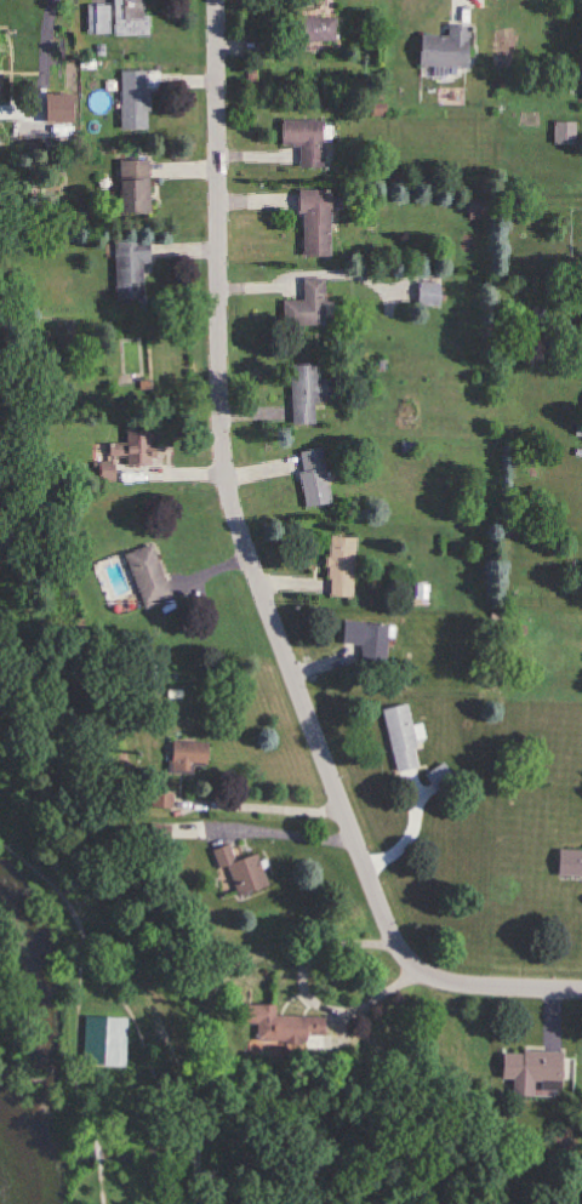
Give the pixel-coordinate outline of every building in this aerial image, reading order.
[(144,38),(144,0),(110,0),(110,6),(84,6),(84,36),(108,36),(108,38),(144,38)] [(287,42),(334,45),(336,21),(289,18),(287,42)] [(418,69),(467,71),(469,28),(447,27),(447,39),(420,38),(418,69)] [(144,72),(118,72),(118,130),(144,130),(144,72)] [(321,122),(280,122),(280,148),(298,148),(298,170),(321,170),(321,122)] [(554,146),(576,146),(576,124),(554,124),(554,146)] [(147,161),(115,161),(115,216),(147,216),(147,161)] [(297,193),(297,215),(301,216),(301,259),(328,260),(329,208),(337,208),(338,194),(297,193)] [(147,242),(114,243),(114,303),(143,302),(142,265),(148,265),(147,242)] [(282,328),(324,328),(324,281),(302,281),(302,303),(282,303),(282,328)] [(418,308),(436,308),(436,286),(418,286),(418,308)] [(290,367),(290,426),(315,426),(315,397),(328,397),(328,382),(318,382),(318,367),(290,367)] [(151,432),(124,431),(124,446),(106,446),(106,464),(93,464),(93,483),(112,483),(112,459),(124,459),(124,467),(150,467),(151,432)] [(296,454),(305,510),(330,506),(321,450),(296,454)] [(327,599),(353,600),(354,540),(328,539),(327,599)] [(123,557),(141,610),(169,600),(151,547),(123,557)] [(384,659),(387,626),(343,622),(341,644),(360,646),(359,657),(384,659)] [(381,710),(395,773),(422,768),(413,727),(411,727),(406,704),(381,710)] [(192,765),(206,766),(206,742),(169,741),(168,771),(192,771),(192,765)] [(432,790),(452,781),(444,764),(424,773),(432,790)] [(265,886),(254,854),(232,862),(227,846),(214,850),(229,898),(265,886)] [(558,848),(557,880),(581,880),(581,848),(558,848)] [(272,1006),(241,1006),(240,1025),(253,1026),(252,1042),(321,1043),(321,1017),(272,1016),(272,1006)] [(126,1067),(127,1018),(84,1018),(83,1066),(126,1067)] [(560,1053),(501,1052),(500,1080),(511,1080),(511,1097),(559,1098),(560,1053)]
